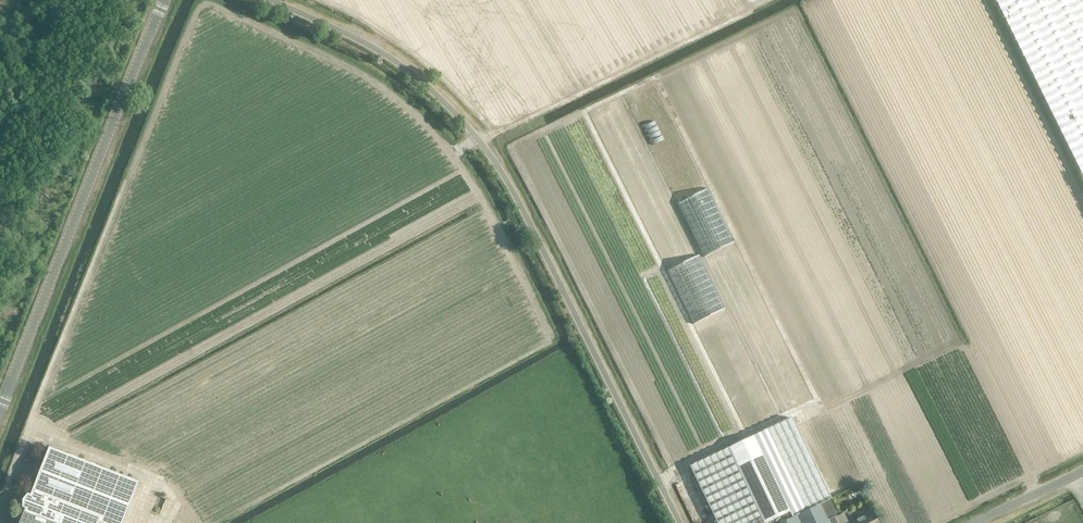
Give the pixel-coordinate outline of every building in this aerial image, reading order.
[(1082,172),(1082,174),(1082,0),(995,0),(1082,172)] [(758,184),(749,165),(739,171),(748,189),(758,184)] [(710,186),(679,200),(703,254),(735,240),(710,186)] [(719,374),(752,359),(727,305),(694,320),(719,374)] [(799,309),(801,313),(794,316),(800,329),(811,324),(803,307),(799,309)] [(769,522),(781,522),(820,504),(818,501),(829,496),(796,427),(696,475),(719,522),(767,522),(769,522)] [(139,482),(49,447),(30,495),(27,494),(23,500),(22,508),(25,509),(20,522),(123,522),(139,482)] [(174,508),(170,508),(169,496),(158,497),(158,502),(161,502),(161,515),(177,515),(176,502),(174,502),(174,508)] [(834,518),(836,517),(828,500),(820,504),(781,522),(837,522),(834,518)] [(872,512),(849,522),(877,522),(872,512)] [(836,517),(834,518),(837,522),(848,522),(843,514),(836,517)]
